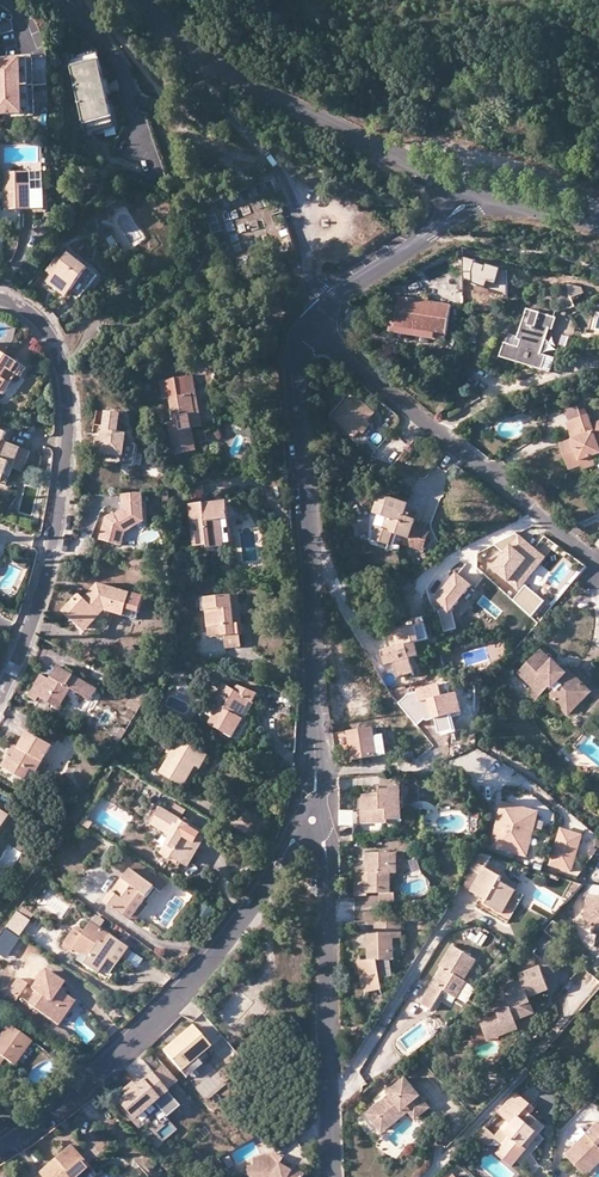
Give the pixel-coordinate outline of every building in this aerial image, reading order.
[(15,38),(12,21),(0,23),(0,41),(15,38)] [(72,64),(101,58),(100,54),(77,59),(77,55),(71,57),(72,64)] [(0,59),(0,114),(34,114),(34,58),(0,59)] [(100,90),(108,88),(107,84),(101,58),(72,64),(80,98),(87,132),(116,126),(110,100),(109,96),(102,97),(100,90)] [(109,96),(108,88),(100,90),(102,97),(109,96)] [(116,130),(116,126),(87,132),(88,140),(94,138),(94,135),(116,130)] [(42,173),(4,174),(6,211),(27,210),(44,209),(42,173)] [(410,177),(404,182),(411,190),(417,185),(410,177)] [(242,241),(244,213),(226,212),(224,240),(242,241)] [(241,243),(231,245),(234,258),(245,255),(241,243)] [(88,269),(70,255),(64,262),(53,277),(48,283),(67,298),(69,294),(74,298),(79,301),(98,277),(88,269)] [(476,261),(464,258),(465,281),(507,295),(507,270),(488,266),(487,267),(475,264),(476,261)] [(53,277),(64,262),(61,259),(49,274),(53,277)] [(583,288),(568,284),(570,292),(573,299),(585,295),(583,288)] [(570,292),(560,295),(561,300),(557,312),(566,312),(576,308),(570,292)] [(401,299),(399,317),(397,329),(447,337),(451,306),(401,299)] [(556,319),(528,311),(520,340),(522,341),(520,348),(506,344),(502,357),(544,370),(548,356),(544,355),(552,328),(554,329),(556,319)] [(397,329),(399,317),(393,316),(390,334),(446,343),(447,337),(397,329)] [(4,395),(17,375),(20,377),(26,368),(17,362),(0,351),(0,393),(4,395)] [(156,377),(168,374),(166,362),(154,365),(156,377)] [(192,394),(196,393),(194,377),(162,383),(164,400),(171,398),(175,422),(169,423),(175,454),(196,450),(193,429),(190,415),(196,414),(192,394)] [(203,427),(196,393),(192,394),(196,414),(190,415),(193,429),(203,427)] [(350,394),(329,418),(352,438),(358,431),(365,422),(359,417),(366,408),(350,394)] [(373,413),(366,408),(359,417),(365,422),(373,413)] [(122,415),(108,413),(105,427),(96,426),(95,436),(93,447),(104,449),(103,454),(124,457),(126,443),(128,434),(119,433),(122,415)] [(592,424),(588,415),(567,423),(573,440),(561,444),(571,471),(583,467),(581,464),(593,459),(598,457),(598,429),(595,431),(592,424)] [(369,425),(365,422),(358,431),(361,434),(369,425)] [(5,474),(10,463),(15,464),(21,448),(13,445),(5,441),(8,433),(0,430),(0,472),(5,474)] [(136,470),(139,445),(126,443),(124,457),(123,468),(136,470)] [(31,452),(21,448),(15,464),(10,463),(9,466),(23,472),(31,452)] [(581,464),(583,467),(585,471),(596,466),(593,459),(581,464)] [(145,523),(143,494),(123,495),(123,510),(120,513),(116,515),(115,514),(106,519),(100,540),(123,547),(126,534),(145,523)] [(409,505),(381,495),(375,514),(388,519),(384,530),(378,528),(373,540),(390,546),(394,535),(403,537),(409,539),(414,526),(415,521),(405,517),(409,505)] [(222,520),(229,519),(227,501),(202,504),(190,505),(195,547),(208,545),(209,548),(226,547),(222,520)] [(232,546),(229,519),(222,520),(226,547),(232,546)] [(430,531),(414,526),(409,539),(403,537),(401,544),(423,551),(430,531)] [(547,558),(517,534),(494,546),(505,554),(492,569),(520,592),(547,558)] [(234,565),(223,566),(224,575),(235,574),(234,565)] [(475,587),(459,574),(435,602),(451,615),(475,587)] [(63,611),(82,629),(102,610),(106,611),(135,619),(142,596),(98,583),(87,595),(84,598),(80,594),(63,611)] [(546,603),(528,587),(514,602),(533,618),(546,603)] [(239,595),(205,598),(207,611),(209,628),(221,627),(222,634),(222,637),(225,637),(233,635),(240,635),(243,634),(239,595)] [(102,610),(82,629),(85,633),(106,611),(102,610)] [(413,673),(409,658),(406,646),(416,643),(428,640),(423,618),(404,623),(406,631),(396,633),(399,647),(382,651),(386,665),(394,664),(398,677),(413,673)] [(221,627),(209,628),(210,636),(222,634),(221,627)] [(241,647),(240,635),(233,635),(225,637),(227,649),(241,647)] [(406,646),(409,658),(418,656),(416,643),(406,646)] [(542,653),(538,658),(547,668),(553,663),(542,653)] [(547,668),(538,658),(521,675),(541,695),(550,687),(555,692),(550,697),(569,715),(585,699),(588,701),(598,690),(575,667),(566,675),(554,662),(553,663),(547,668)] [(41,699),(51,704),(56,696),(65,702),(72,690),(92,701),(97,691),(59,667),(54,675),(51,680),(41,676),(28,697),(38,703),(41,699)] [(408,695),(399,703),(417,725),(424,720),(436,719),(439,733),(455,730),(451,715),(463,712),(458,692),(443,696),(440,683),(427,685),(428,687),(417,689),(418,693),(408,695)] [(237,691),(225,684),(212,705),(219,709),(210,724),(233,738),(246,718),(260,695),(239,686),(237,691)] [(138,712),(150,692),(140,687),(128,706),(138,712)] [(598,690),(588,701),(591,705),(598,697),(598,691),(598,690)] [(56,696),(51,704),(60,710),(65,702),(56,696)] [(591,705),(598,713),(598,697),(591,705)] [(358,700),(347,704),(351,716),(362,712),(358,700)] [(119,742),(127,729),(124,727),(116,740),(119,742)] [(376,729),(350,733),(354,761),(373,758),(388,756),(385,736),(377,738),(376,729)] [(29,732),(19,748),(16,753),(13,758),(11,756),(4,768),(26,781),(33,770),(42,776),(48,765),(43,762),(53,746),(29,732)] [(209,755),(182,739),(161,773),(185,787),(198,767),(201,769),(205,763),(209,755)] [(16,753),(19,748),(14,745),(8,754),(11,756),(13,758),(16,753)] [(35,787),(42,776),(33,770),(26,781),(35,787)] [(401,777),(382,778),(383,788),(398,787),(401,787),(401,777)] [(381,799),(363,800),(364,825),(387,825),(387,820),(402,819),(402,809),(398,809),(398,787),(383,788),(381,788),(381,791),(381,794),(381,799)] [(507,811),(509,805),(503,803),(499,816),(505,817),(507,811)] [(176,805),(170,813),(181,820),(186,811),(176,805)] [(499,816),(496,826),(532,837),(539,814),(509,805),(507,811),(505,817),(499,816)] [(10,816),(0,809),(0,830),(10,816)] [(181,820),(170,813),(162,809),(153,825),(172,837),(162,855),(172,861),(173,858),(183,864),(192,849),(201,835),(191,829),(192,827),(181,820)] [(355,811),(341,811),(341,825),(355,825),(355,811)] [(490,846),(525,857),(532,837),(496,826),(490,846)] [(572,872),(583,837),(562,830),(551,866),(572,872)] [(192,849),(183,864),(189,868),(207,839),(201,835),(192,849)] [(380,894),(392,894),(392,875),(397,875),(398,854),(366,854),(366,863),(366,876),(356,876),(356,895),(380,894)] [(492,858),(480,854),(471,870),(481,876),(472,893),(480,897),(488,903),(487,906),(502,915),(517,892),(500,882),(502,878),(486,868),(492,858)] [(151,884),(157,875),(138,862),(132,870),(151,884)] [(144,895),(148,898),(156,887),(151,884),(132,870),(120,886),(107,903),(128,917),(144,895)] [(472,893),(481,876),(471,870),(461,886),(472,893)] [(171,883),(158,874),(157,875),(151,884),(156,887),(163,893),(171,883)] [(395,894),(392,894),(380,894),(381,904),(396,903),(395,894)] [(132,920),(148,898),(144,895),(128,917),(132,920)] [(595,898),(587,897),(584,919),(591,920),(591,925),(594,925),(597,926),(596,930),(598,931),(598,899),(595,898)] [(32,922),(18,913),(7,929),(21,938),(32,922)] [(393,929),(402,929),(402,920),(382,920),(382,930),(376,930),(372,930),(368,930),(369,959),(394,958),(394,936),(393,929)] [(562,944),(569,934),(552,922),(545,933),(562,944)] [(103,958),(108,962),(110,963),(123,945),(91,924),(82,936),(75,930),(65,945),(73,951),(75,947),(84,954),(90,958),(88,961),(84,967),(93,973),(103,958)] [(483,948),(489,940),(473,930),(468,939),(483,948)] [(129,950),(123,945),(110,963),(116,968),(129,950)] [(75,947),(73,951),(88,961),(90,958),(84,954),(75,947)] [(462,980),(465,982),(477,962),(451,947),(440,967),(442,969),(421,1004),(426,1007),(431,1011),(443,992),(451,997),(462,980)] [(98,977),(108,962),(103,958),(93,973),(98,977)] [(391,975),(391,958),(369,959),(361,959),(362,985),(378,980),(382,975),(391,975)] [(512,1026),(515,1020),(513,1014),(516,1008),(530,1002),(529,998),(550,990),(545,978),(541,966),(520,974),(522,980),(503,987),(505,993),(497,996),(502,1009),(497,1011),(499,1015),(489,1019),(490,1021),(481,1024),(485,1034),(491,1037),(502,1033),(504,1029),(512,1026)] [(57,996),(59,992),(64,985),(46,972),(33,990),(37,994),(28,1006),(51,1022),(57,1014),(64,1018),(75,1003),(64,995),(61,999),(59,997),(57,996)] [(24,982),(16,977),(6,990),(14,996),(24,982)] [(379,986),(378,980),(362,985),(363,989),(379,986)] [(467,984),(465,982),(462,980),(451,997),(457,1000),(467,984)] [(535,1013),(530,1002),(516,1008),(513,1014),(515,1020),(535,1013)] [(57,1014),(51,1022),(58,1027),(64,1018),(57,1014)] [(519,1029),(515,1020),(512,1026),(504,1029),(502,1033),(491,1037),(485,1034),(488,1041),(519,1029)] [(173,1043),(163,1052),(181,1072),(196,1059),(210,1046),(192,1026),(173,1043)] [(9,1027),(0,1039),(0,1067),(6,1060),(15,1067),(32,1043),(23,1036),(9,1027)] [(73,1043),(66,1036),(56,1031),(51,1038),(68,1050),(73,1043)] [(202,1064),(196,1059),(181,1072),(186,1079),(202,1064)] [(180,1083),(167,1067),(155,1078),(156,1079),(148,1086),(147,1085),(139,1092),(135,1096),(131,1092),(119,1102),(138,1124),(157,1108),(168,1121),(181,1110),(167,1094),(180,1083)] [(391,1093),(368,1112),(381,1128),(411,1104),(421,1116),(427,1111),(432,1106),(408,1076),(389,1091),(391,1093)] [(136,1088),(131,1092),(135,1096),(139,1092),(136,1088)] [(529,1112),(529,1113),(535,1107),(517,1091),(497,1111),(508,1121),(495,1135),(498,1137),(518,1115),(522,1119),(529,1112)] [(417,1119),(421,1116),(411,1104),(381,1128),(384,1132),(410,1111),(417,1119)] [(498,1137),(497,1138),(517,1156),(523,1151),(545,1127),(529,1113),(529,1112),(522,1119),(518,1115),(498,1137)] [(581,1168),(598,1152),(598,1124),(597,1122),(566,1152),(577,1164),(581,1168)] [(476,1151),(497,1138),(498,1137),(495,1135),(486,1126),(469,1144),(476,1151)] [(43,1176),(96,1176),(82,1159),(71,1147),(40,1174),(43,1176)] [(275,1167),(277,1164),(281,1157),(272,1152),(271,1155),(272,1167),(275,1167)] [(581,1168),(587,1174),(598,1162),(598,1152),(581,1168)] [(277,1164),(275,1167),(272,1167),(271,1155),(257,1156),(256,1158),(252,1158),(252,1166),(246,1166),(245,1176),(301,1176),(303,1174),(291,1167),(288,1171),(277,1164)]
